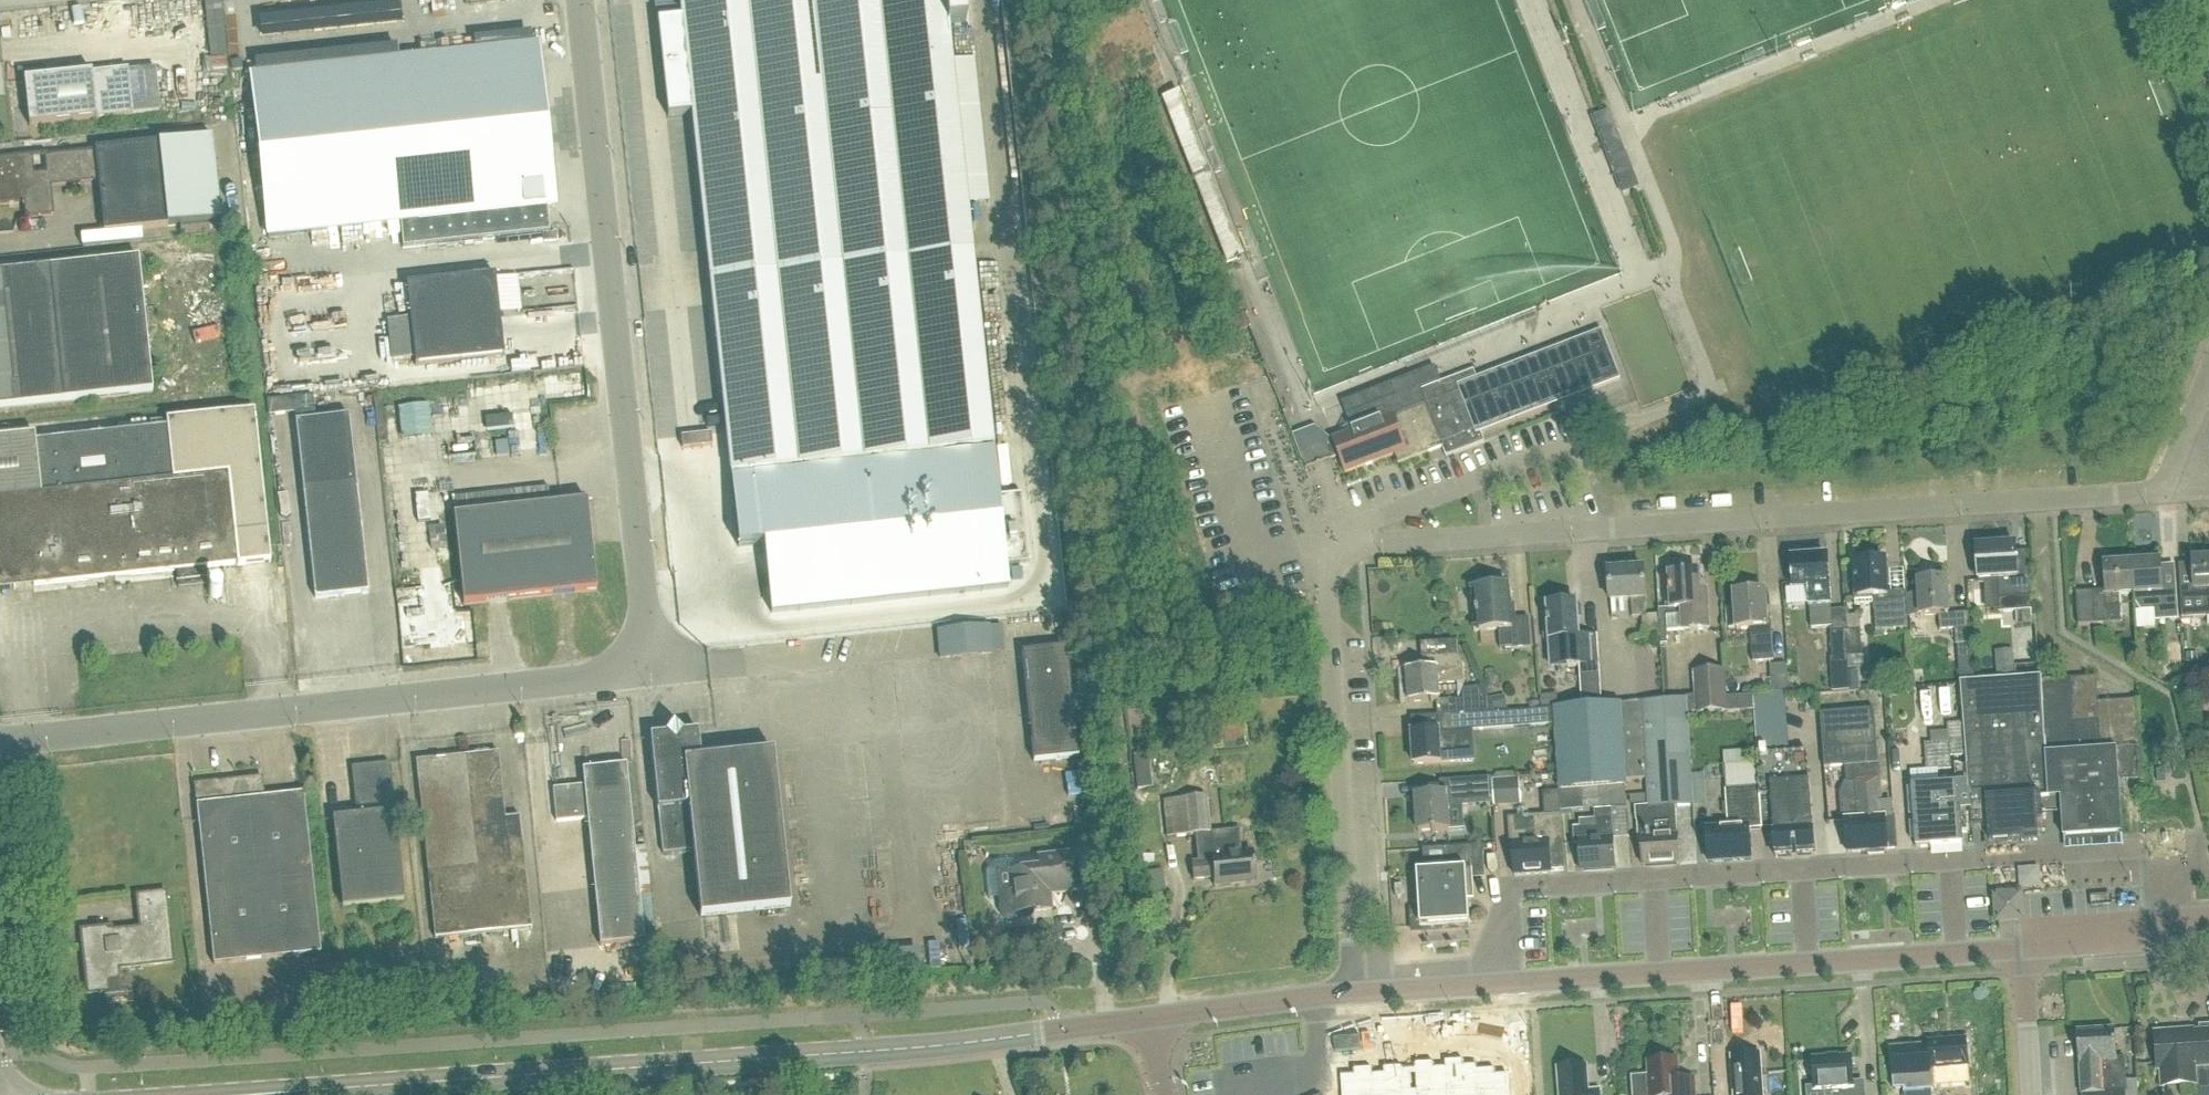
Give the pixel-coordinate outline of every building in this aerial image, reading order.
[(216,58),(236,57),(232,0),(212,0),(216,58)] [(658,23),(668,119),(692,116),(710,283),(731,477),(739,549),(764,547),(771,615),(1008,590),(1006,567),(1029,565),(1021,496),(998,498),(993,449),(972,255),(945,0),(680,0),(682,20),(658,23)] [(549,234),(546,208),(554,208),(536,45),(440,56),(250,77),(267,239),(399,224),(402,250),(549,234)] [(23,81),(28,127),(132,116),(127,70),(23,81)] [(1617,130),(1600,136),(1609,162),(1616,179),(1633,172),(1626,155),(1617,130)] [(104,235),(223,222),(214,138),(95,151),(95,153),(46,158),(46,161),(32,162),(31,158),(0,161),(0,205),(25,203),(26,218),(53,216),(49,182),(67,180),(67,185),(81,184),(80,179),(98,177),(104,235)] [(153,394),(139,260),(0,275),(0,410),(153,394)] [(415,368),(504,358),(495,277),(406,287),(410,321),(387,324),(391,363),(414,360),(415,368)] [(1475,372),(1458,379),(1462,387),(1464,386),(1474,410),(1469,412),(1479,436),(1482,435),(1510,424),(1593,393),(1622,381),(1603,333),(1574,344),(1478,381),(1475,372)] [(1334,442),(1324,446),(1330,462),(1331,462),(1335,460),(1339,459),(1346,477),(1398,457),(1401,465),(1399,466),(1399,467),(1399,468),(1431,455),(1443,451),(1447,461),(1486,446),(1482,435),(1479,436),(1469,412),(1474,410),(1464,386),(1462,387),(1458,379),(1422,393),(1361,416),(1363,423),(1356,426),(1355,422),(1351,424),(1351,425),(1354,424),(1358,434),(1346,438),(1334,443),(1334,442)] [(429,406),(400,410),(404,440),(433,436),(429,406)] [(203,571),(270,564),(254,412),(166,422),(167,429),(35,443),(35,436),(0,440),(0,587),(32,583),(33,588),(203,570),(203,571)] [(314,600),(367,594),(348,417),(295,422),(314,600)] [(682,450),(712,447),(710,435),(680,438),(682,450)] [(1315,449),(1306,453),(1313,469),(1321,465),(1315,449)] [(586,502),(555,506),(519,509),(529,599),(596,592),(586,502)] [(453,517),(463,607),(529,599),(519,509),(453,517)] [(2007,581),(2006,563),(2017,562),(2016,546),(1977,549),(1979,583),(1998,581),(2000,615),(2032,613),(2031,600),(2014,601),(2012,581),(2007,581)] [(1795,591),(1810,590),(1813,630),(1833,629),(1830,588),(1828,559),(1793,561),(1795,591)] [(2192,562),(2194,592),(2180,592),(2182,621),(2208,620),(2208,561),(2192,562)] [(1888,595),(1885,562),(1857,564),(1858,580),(1857,580),(1857,583),(1854,583),(1856,607),(1874,606),(1874,612),(1876,612),(1878,632),(1909,630),(1906,594),(1888,595)] [(2012,581),(2014,601),(2031,600),(2029,562),(2017,562),(2006,563),(2007,581),(2012,581)] [(2132,565),(2134,596),(2135,596),(2135,604),(2141,612),(2155,611),(2156,622),(2178,621),(2176,593),(2163,593),(2161,564),(2132,565)] [(2120,597),(2134,596),(2132,565),(2104,567),(2106,594),(2076,596),(2078,627),(2121,624),(2120,597)] [(1648,618),(1648,617),(1645,571),(1609,573),(1611,603),(1632,602),(1633,619),(1648,618)] [(1667,594),(1669,612),(1686,611),(1687,633),(1692,633),(1710,631),(1708,593),(1701,594),(1700,575),(1671,577),(1672,594),(1667,594)] [(1950,616),(1947,581),(1919,582),(1920,595),(1909,596),(1911,617),(1922,617),(1922,619),(1939,617),(1940,633),(1955,632),(1956,647),(1972,646),(1970,615),(1950,616)] [(1512,621),(1509,588),(1472,592),(1475,634),(1500,632),(1502,652),(1532,649),(1529,620),(1512,621)] [(1768,624),(1766,593),(1735,595),(1736,611),(1727,612),(1728,630),(1737,629),(1737,632),(1754,631),(1757,665),(1773,664),(1774,649),(1773,624),(1768,624)] [(1582,708),(1602,707),(1597,637),(1579,638),(1576,604),(1568,605),(1568,600),(1542,602),(1544,620),(1548,620),(1548,622),(1547,622),(1547,624),(1543,624),(1544,642),(1550,642),(1551,663),(1567,662),(1568,669),(1579,668),(1582,708)] [(942,659),(998,656),(997,627),(941,631),(942,659)] [(1861,633),(1847,634),(1849,659),(1862,658),(1861,633)] [(1850,691),(1849,659),(1847,634),(1831,635),(1833,660),(1831,660),(1833,693),(1850,691)] [(1032,763),(1077,758),(1066,649),(1021,654),(1032,763)] [(2007,670),(2006,651),(1991,652),(1992,671),(2007,670)] [(1463,657),(1423,659),(1424,672),(1409,673),(1411,705),(1437,703),(1436,686),(1464,684),(1463,657)] [(1787,694),(1789,694),(1787,666),(1771,667),(1772,695),(1787,694)] [(1687,702),(1728,699),(1728,698),(1727,699),(1725,671),(1695,673),(1697,697),(1687,698),(1687,702)] [(2043,824),(2042,802),(2050,802),(2042,684),(2041,679),(1962,684),(1972,829),(1988,828),(1989,846),(2038,843),(2037,824),(2043,824)] [(2082,681),(2092,838),(2121,836),(2118,780),(2140,778),(2135,703),(2097,705),(2095,680),(2082,681)] [(2060,801),(2063,840),(2092,838),(2082,681),(2042,684),(2050,802),(2060,801)] [(1465,717),(1468,717),(1497,715),(1484,689),(1463,691),(1465,717)] [(1772,695),(1753,697),(1754,711),(1788,709),(1787,694),(1772,695)] [(1728,699),(1687,702),(1688,714),(1698,714),(1698,715),(1754,711),(1753,697),(1728,698),(1728,699)] [(1649,823),(1640,824),(1643,870),(1680,867),(1678,838),(1676,838),(1674,810),(1694,808),(1686,702),(1666,703),(1642,704),(1647,781),(1646,781),(1648,809),(1649,823)] [(1627,782),(1646,781),(1647,781),(1642,704),(1622,706),(1627,782)] [(1627,782),(1622,706),(1622,705),(1602,707),(1582,708),(1555,710),(1555,711),(1556,728),(1560,793),(1601,790),(1612,790),(1626,789),(1628,789),(1627,782)] [(1555,711),(1497,715),(1468,717),(1465,717),(1438,719),(1439,733),(1413,735),(1415,768),(1442,766),(1460,765),(1459,755),(1458,735),(1473,734),(1556,728),(1555,711)] [(1875,712),(1820,716),(1825,771),(1846,769),(1847,786),(1852,785),(1855,822),(1845,823),(1847,855),(1847,856),(1868,854),(1868,859),(1884,857),(1884,856),(1884,854),(1897,853),(1894,819),(1891,819),(1890,805),(1880,806),(1879,781),(1875,712)] [(1209,749),(1208,744),(1240,741),(1239,727),(1243,726),(1243,721),(1192,727),(1194,750),(1205,748),(1205,750),(1209,749)] [(1927,772),(1951,770),(1950,758),(1966,757),(1964,724),(1948,726),(1949,744),(1925,745),(1927,772)] [(682,734),(672,726),(664,735),(649,737),(662,855),(693,852),(700,918),(789,909),(773,753),(700,761),(697,732),(682,734)] [(464,757),(483,934),(531,929),(519,817),(504,819),(497,754),(464,757)] [(1787,756),(1795,859),(1815,858),(1807,754),(1787,756)] [(1131,757),(1135,791),(1149,789),(1145,755),(1131,757)] [(1776,861),(1795,859),(1787,756),(1755,758),(1755,767),(1760,831),(1762,831),(1760,798),(1777,797),(1778,813),(1773,813),(1776,861)] [(415,762),(435,940),(483,934),(464,757),(415,762)] [(357,817),(332,820),(342,908),(404,901),(389,765),(380,766),(380,767),(353,770),(356,796),(354,796),(355,807),(356,807),(357,817)] [(644,943),(627,767),(583,772),(584,788),(553,791),(557,824),(588,821),(600,948),(644,943)] [(1749,832),(1760,831),(1755,767),(1724,769),(1729,832),(1707,833),(1710,865),(1751,862),(1749,832)] [(264,798),(261,778),(193,786),(213,966),(320,955),(303,794),(264,798)] [(1442,797),(1441,797),(1417,799),(1420,835),(1450,833),(1449,809),(1493,806),(1493,793),(1492,779),(1441,783),(1442,797)] [(1495,806),(1521,804),(1520,780),(1494,781),(1495,806)] [(1626,789),(1612,790),(1601,790),(1602,812),(1627,810),(1626,789)] [(1931,850),(1946,849),(1943,817),(1942,789),(1927,790),(1931,850)] [(1916,851),(1931,850),(1927,790),(1912,791),(1916,851)] [(1511,821),(1515,877),(1551,875),(1551,873),(1565,872),(1564,845),(1563,845),(1563,844),(1560,794),(1543,795),(1545,818),(1509,820),(1509,821),(1511,821)] [(1211,841),(1210,836),(1206,798),(1164,803),(1168,840),(1195,837),(1197,865),(1191,866),(1193,883),(1213,881),(1214,890),(1255,886),(1252,854),(1240,855),(1238,838),(1211,841)] [(1636,810),(1637,824),(1640,824),(1649,823),(1648,809),(1636,810)] [(1581,830),(1574,830),(1575,846),(1580,846),(1581,871),(1581,872),(1616,870),(1614,840),(1613,841),(1612,828),(1611,816),(1595,817),(1595,822),(1580,823),(1581,830)] [(1964,848),(1962,816),(1943,817),(1946,849),(1964,848)] [(1412,930),(1470,926),(1467,882),(1486,880),(1484,848),(1450,850),(1452,874),(1419,876),(1421,913),(1411,914),(1412,930)] [(1007,921),(1010,921),(1028,919),(1029,919),(1030,918),(1031,917),(1032,915),(1032,914),(1032,913),(1050,911),(1048,895),(1078,892),(1074,854),(1037,858),(1038,869),(1008,872),(1010,891),(1002,892),(1001,892),(1000,892),(999,893),(997,895),(997,897),(997,898),(999,913),(999,915),(1000,916),(1001,918),(1002,919),(1004,920),(1005,921),(1007,921)] [(1985,923),(2018,923),(2018,892),(1985,892),(1985,923)] [(118,981),(117,970),(172,964),(164,895),(137,898),(140,931),(106,934),(106,930),(81,933),(88,995),(106,993),(105,982),(118,981)] [(2115,1032),(2077,1034),(2079,1066),(2081,1066),(2082,1094),(2126,1094),(2124,1061),(2117,1061),(2115,1032)] [(2155,1038),(2156,1064),(2157,1071),(2162,1071),(2163,1083),(2196,1081),(2197,1093),(2208,1092),(2208,1033),(2155,1038)] [(1929,1047),(1890,1050),(1893,1092),(1905,1091),(1905,1094),(1931,1092),(1931,1094),(1939,1093),(1937,1073),(1968,1070),(1966,1042),(1929,1045),(1929,1047)] [(1760,1057),(1732,1059),(1734,1094),(1763,1094),(1760,1057)] [(1341,1071),(1342,1094),(1511,1094),(1510,1069),(1507,1070),(1507,1076),(1497,1076),(1497,1070),(1479,1071),(1478,1060),(1475,1060),(1476,1066),(1466,1067),(1465,1061),(1445,1062),(1446,1069),(1436,1069),(1436,1063),(1415,1065),(1416,1069),(1404,1070),(1404,1068),(1384,1069),(1384,1075),(1374,1075),(1374,1069),(1353,1070),(1354,1076),(1344,1077),(1344,1071),(1341,1071)] [(1864,1087),(1853,1087),(1851,1060),(1814,1062),(1815,1075),(1813,1075),(1814,1079),(1815,1079),(1816,1090),(1809,1091),(1809,1094),(1865,1094),(1864,1087)] [(1695,1083),(1679,1084),(1678,1063),(1648,1065),(1649,1078),(1633,1079),(1634,1094),(1695,1094),(1695,1083)] [(1601,1092),(1589,1093),(1587,1068),(1559,1070),(1561,1094),(1601,1094),(1601,1092)]
